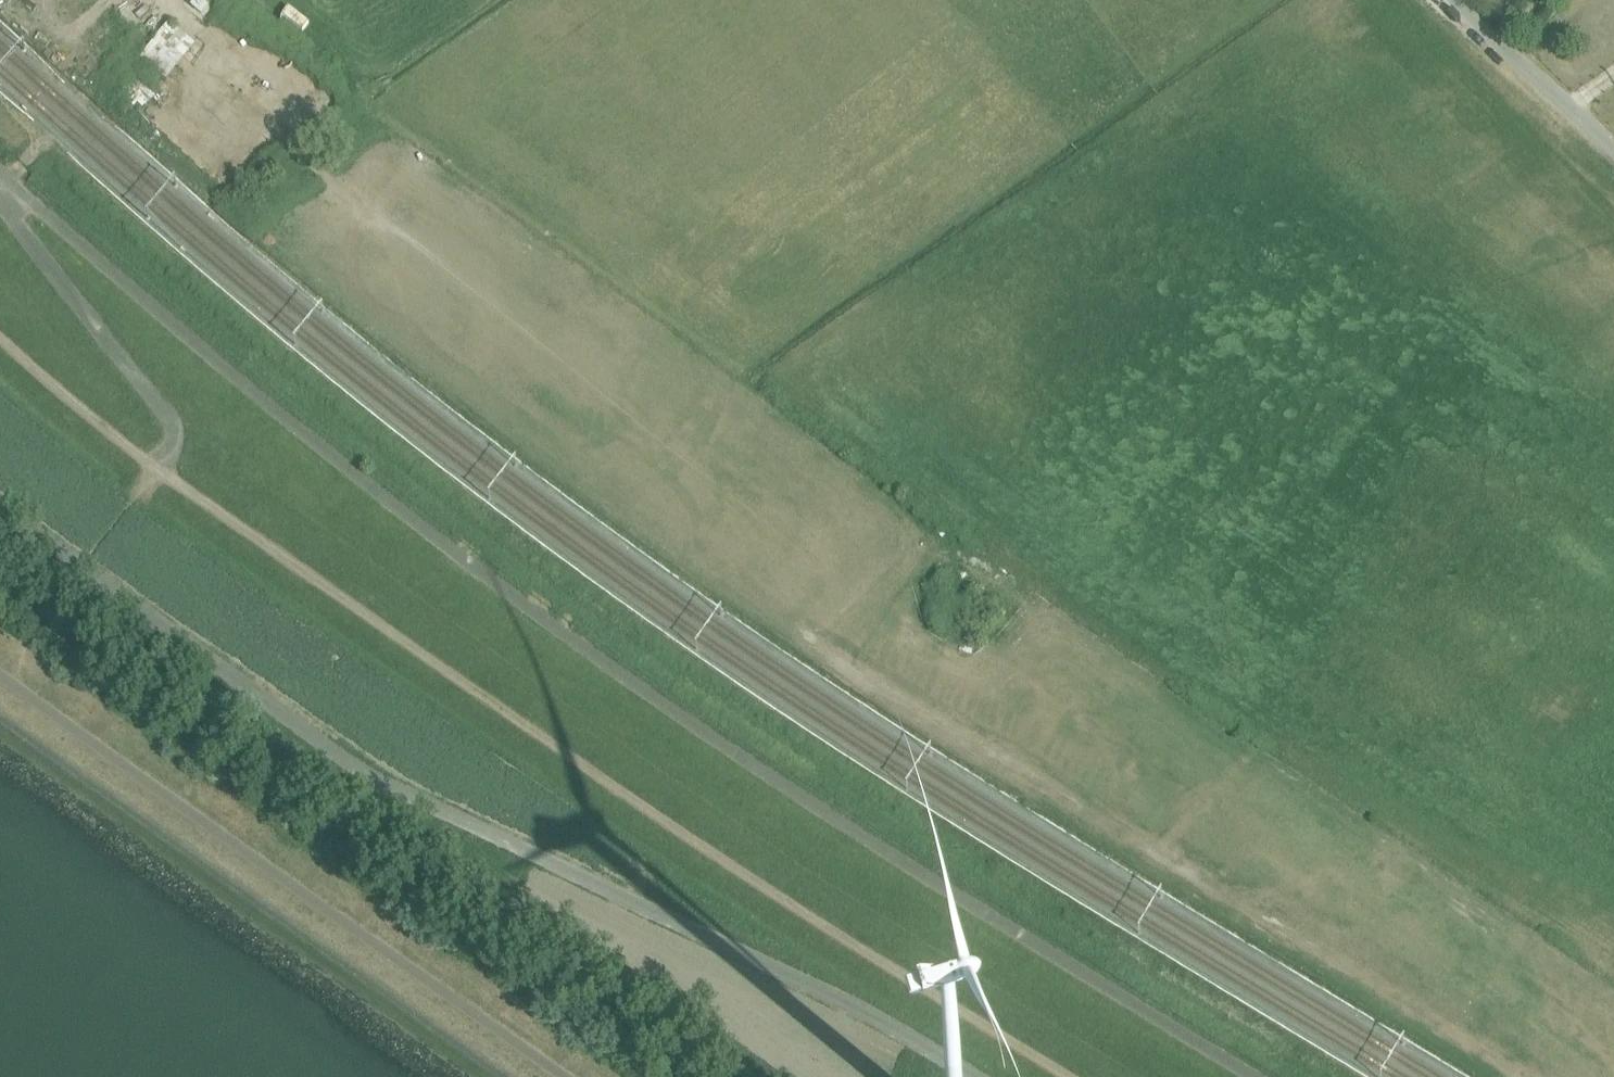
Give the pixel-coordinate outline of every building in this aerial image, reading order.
[(198,14),(205,5),(199,0),(191,0),(188,5),(198,14)] [(168,77),(198,42),(172,19),(142,54),(168,77)] [(123,81),(137,109),(153,100),(139,73),(123,81)]
